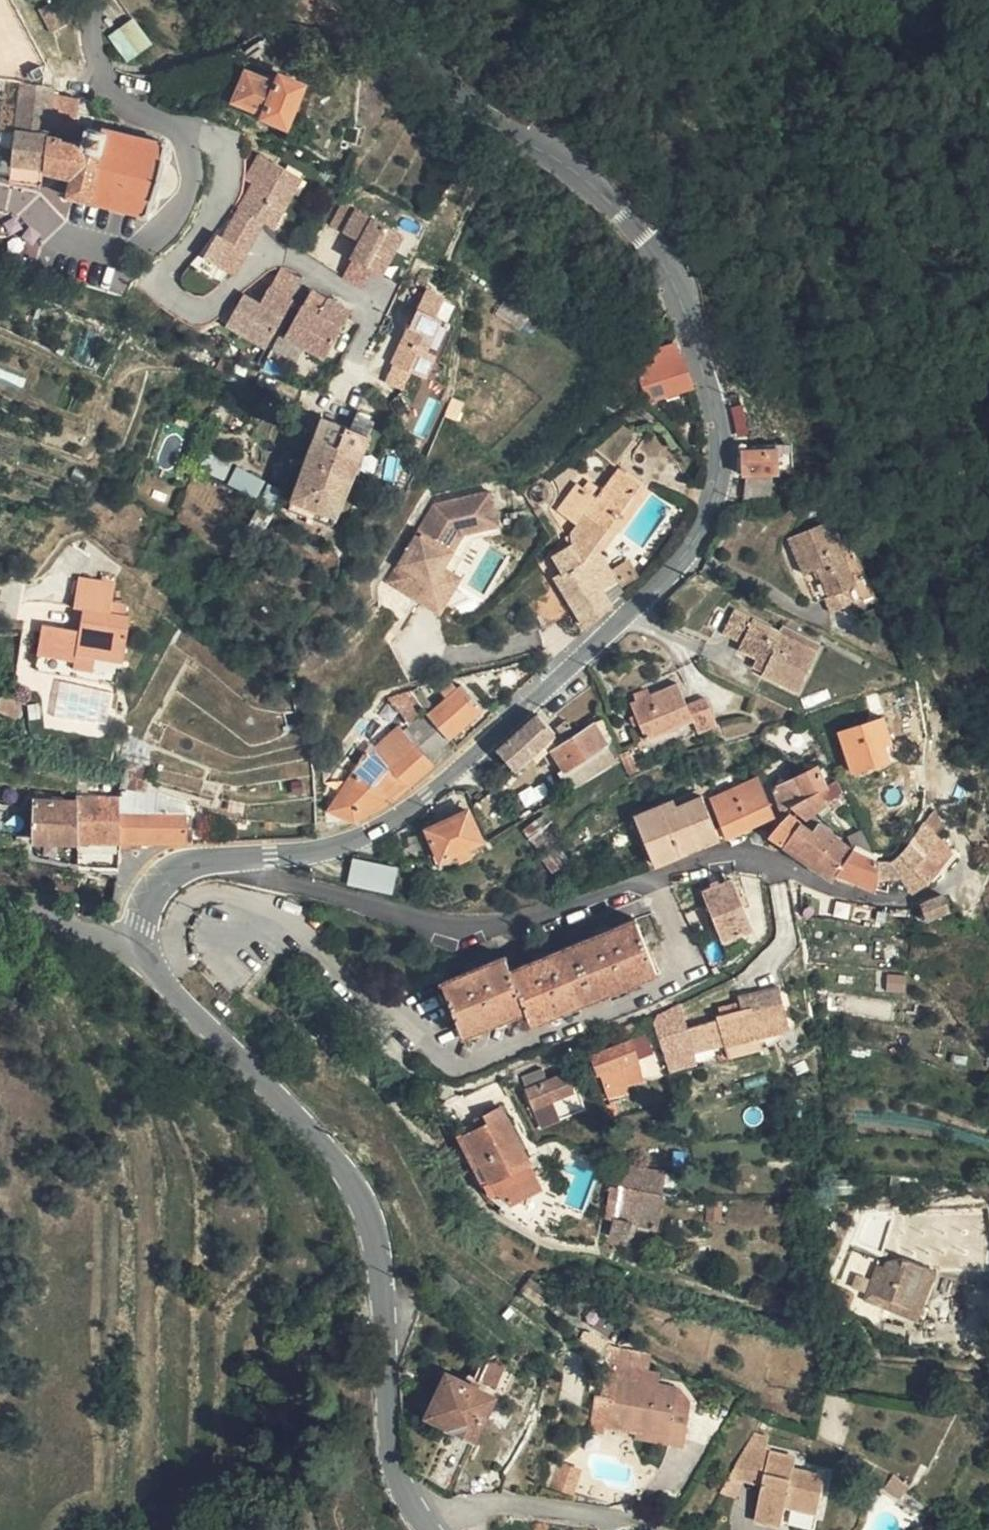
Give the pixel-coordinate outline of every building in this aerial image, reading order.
[(39,77),(42,63),(38,54),(10,0),(0,0),(0,72),(39,77)] [(66,13),(58,0),(39,0),(37,1),(49,24),(66,13)] [(106,28),(125,52),(148,33),(128,8),(106,28)] [(256,111),(278,123),(297,86),(276,75),(272,83),(242,69),(230,93),(257,108),(256,111)] [(39,169),(46,133),(52,87),(18,83),(11,138),(6,177),(20,180),(25,180),(38,179),(39,169)] [(82,141),(76,140),(68,177),(64,195),(142,211),(148,192),(151,192),(160,152),(158,152),(161,137),(98,124),(97,127),(86,125),(82,141)] [(76,140),(69,138),(46,133),(39,169),(55,174),(68,177),(76,140)] [(239,200),(269,217),(272,218),(299,170),(258,147),(244,170),(253,175),(239,200)] [(20,180),(6,177),(5,183),(37,187),(38,179),(25,180),(20,180)] [(330,219),(342,226),(356,202),(344,195),(330,219)] [(221,274),(228,262),(203,248),(197,260),(221,274)] [(373,261),(351,249),(341,265),(363,279),(373,261)] [(266,339),(290,293),(267,280),(258,297),(241,288),(226,318),(266,339)] [(429,380),(455,298),(418,287),(386,385),(405,391),(410,374),(429,380)] [(301,298),(286,327),(310,339),(328,349),(350,305),(326,292),(318,307),(301,298)] [(665,305),(652,297),(635,323),(651,333),(667,310),(665,305)] [(303,336),(286,327),(277,345),(294,354),(303,336)] [(649,348),(637,370),(679,357),(674,342),(649,348)] [(643,399),(691,388),(683,356),(679,357),(637,370),(639,384),(635,385),(636,395),(642,393),(643,399)] [(343,418),(328,413),(318,410),(312,429),(336,438),(343,418)] [(367,427),(343,418),(336,438),(327,459),(318,483),(340,490),(350,468),(367,427)] [(336,438),(312,429),(304,451),(327,459),(336,438)] [(754,432),(759,456),(788,451),(782,432),(769,434),(768,429),(754,432)] [(327,459),(304,451),(296,476),(318,483),(327,459)] [(792,474),(792,462),(770,458),(770,475),(792,474)] [(256,498),(265,480),(236,467),(227,484),(256,498)] [(580,624),(622,588),(617,580),(607,565),(590,540),(637,487),(615,468),(590,498),(585,492),(590,487),(581,479),(576,485),(572,481),(551,505),(569,522),(565,528),(564,531),(563,535),(564,539),(542,554),(551,568),(542,573),(549,584),(580,624)] [(318,483),(296,476),(287,502),(297,506),(296,510),(307,515),(318,483)] [(329,517),(340,490),(318,483),(307,515),(317,519),(320,513),(329,517)] [(494,514),(439,484),(384,584),(441,615),(463,577),(446,568),(467,531),(481,539),(494,514)] [(673,514),(680,519),(684,513),(678,508),(673,514)] [(832,520),(827,513),(787,530),(794,553),(809,548),(824,590),(819,591),(824,606),(848,599),(843,583),(852,580),(832,520)] [(607,565),(617,580),(631,571),(621,555),(607,565)] [(71,565),(62,595),(104,595),(108,577),(71,565)] [(533,628),(558,613),(544,588),(519,601),(533,628)] [(104,595),(62,595),(61,597),(67,598),(74,600),(68,619),(62,617),(25,607),(13,649),(53,661),(54,655),(58,642),(79,648),(108,657),(120,615),(115,613),(118,602),(104,595)] [(74,600),(67,598),(62,617),(68,619),(74,600)] [(734,642),(751,650),(751,649),(762,654),(757,663),(756,666),(787,682),(807,642),(732,603),(721,625),(738,634),(734,642)] [(76,661),(79,648),(58,642),(54,655),(76,661)] [(751,649),(751,650),(747,658),(757,663),(762,654),(751,649)] [(421,699),(423,701),(447,727),(478,698),(459,675),(430,698),(426,694),(421,699)] [(652,687),(639,691),(631,695),(645,732),(691,715),(697,727),(716,719),(707,692),(688,699),(680,677),(652,687)] [(421,699),(404,680),(386,689),(394,698),(407,711),(421,699)] [(638,688),(639,691),(652,687),(651,683),(638,688)] [(0,689),(0,700),(13,707),(20,694),(3,684),(2,685),(0,689)] [(383,691),(366,712),(374,720),(394,698),(386,689),(383,691)] [(403,720),(410,728),(427,746),(447,727),(423,701),(403,720)] [(552,721),(536,702),(518,720),(534,737),(552,721)] [(888,712),(851,727),(867,767),(899,757),(894,740),(898,739),(888,712)] [(563,778),(618,747),(611,734),(603,739),(597,728),(604,723),(599,713),(551,741),(563,762),(555,766),(563,778)] [(518,720),(494,740),(511,758),(534,737),(518,720)] [(384,753),(409,770),(431,752),(427,746),(410,728),(399,738),(394,733),(392,735),(397,741),(384,753)] [(324,796),(353,811),(380,796),(409,770),(384,753),(362,738),(324,796)] [(800,767),(792,770),(790,771),(793,778),(804,799),(831,786),(840,782),(830,762),(802,773),(800,767)] [(771,773),(724,793),(739,831),(787,812),(771,773)] [(804,799),(793,778),(784,782),(794,803),(804,799)] [(117,806),(143,806),(143,787),(115,782),(116,785),(117,806)] [(78,835),(121,834),(117,806),(116,785),(105,786),(105,793),(75,794),(78,835)] [(831,786),(804,799),(818,815),(827,809),(839,801),(837,796),(831,786)] [(38,836),(78,835),(75,794),(54,795),(54,787),(35,788),(38,836)] [(714,788),(709,789),(724,835),(733,832),(714,788)] [(724,835),(709,789),(687,799),(674,804),(672,798),(646,809),(666,858),(724,835)] [(674,804),(687,799),(684,793),(672,798),(674,804)] [(424,815),(437,845),(455,837),(457,841),(466,837),(464,833),(479,826),(466,797),(424,815)] [(121,834),(121,836),(191,834),(191,805),(143,806),(117,806),(121,834)] [(785,830),(796,839),(813,818),(802,809),(785,830)] [(796,839),(821,857),(846,873),(848,869),(866,843),(831,819),(824,827),(813,818),(796,839)] [(934,823),(922,836),(938,853),(952,836),(934,823)] [(901,872),(902,881),(915,874),(933,891),(956,872),(951,866),(938,853),(922,836),(912,848),(902,855),(897,857),(892,856),(889,855),(890,870),(901,872)] [(938,853),(951,866),(964,847),(952,836),(938,853)] [(866,843),(848,869),(870,878),(871,873),(890,880),(890,870),(889,855),(886,855),(881,852),(866,843)] [(393,894),(397,866),(351,860),(347,887),(393,894)] [(890,870),(890,880),(891,884),(902,886),(902,881),(901,872),(890,870)] [(735,879),(747,931),(764,927),(779,923),(766,871),(735,879)] [(930,901),(930,903),(932,907),(935,905),(939,913),(965,902),(959,889),(930,901)] [(537,1024),(662,972),(640,920),(516,970),(510,955),(447,981),(470,1036),(531,1011),(537,1024)] [(764,927),(747,931),(749,939),(766,934),(764,927)] [(791,981),(754,990),(756,999),(729,1005),(731,1010),(695,1018),(699,1039),(735,1032),(736,1040),(801,1028),(791,981)] [(642,1033),(605,1047),(612,1067),(650,1052),(642,1033)] [(533,1064),(545,1098),(585,1084),(578,1063),(559,1069),(554,1055),(533,1064)] [(541,1100),(547,1118),(559,1114),(596,1102),(590,1082),(585,1084),(545,1098),(541,1100)] [(484,1118),(469,1125),(493,1176),(533,1157),(508,1100),(493,1106),(496,1113),(484,1118)] [(481,1111),(484,1118),(496,1113),(493,1106),(481,1111)] [(627,1171),(628,1174),(673,1184),(678,1160),(630,1152),(627,1171)] [(493,1176),(500,1191),(539,1170),(533,1157),(493,1176)] [(622,1173),(616,1206),(625,1207),(621,1229),(645,1232),(649,1216),(670,1220),(675,1185),(673,1184),(628,1174),(622,1173)] [(907,1259),(890,1290),(929,1311),(950,1271),(925,1258),(907,1259)] [(929,1311),(890,1290),(887,1296),(934,1321),(956,1274),(950,1271),(929,1311)] [(479,1383),(497,1388),(504,1364),(486,1360),(479,1383)] [(640,1379),(614,1374),(608,1417),(601,1416),(601,1432),(679,1443),(685,1402),(671,1400),(672,1383),(653,1381),(653,1372),(640,1371),(640,1379)] [(495,1402),(448,1381),(430,1424),(476,1445),(495,1402)] [(765,1475),(769,1441),(747,1438),(735,1469),(765,1475)] [(798,1444),(769,1441),(765,1475),(761,1510),(792,1515),(793,1496),(825,1501),(829,1462),(798,1459),(798,1444)] [(572,1494),(580,1470),(559,1463),(551,1486),(572,1494)]
